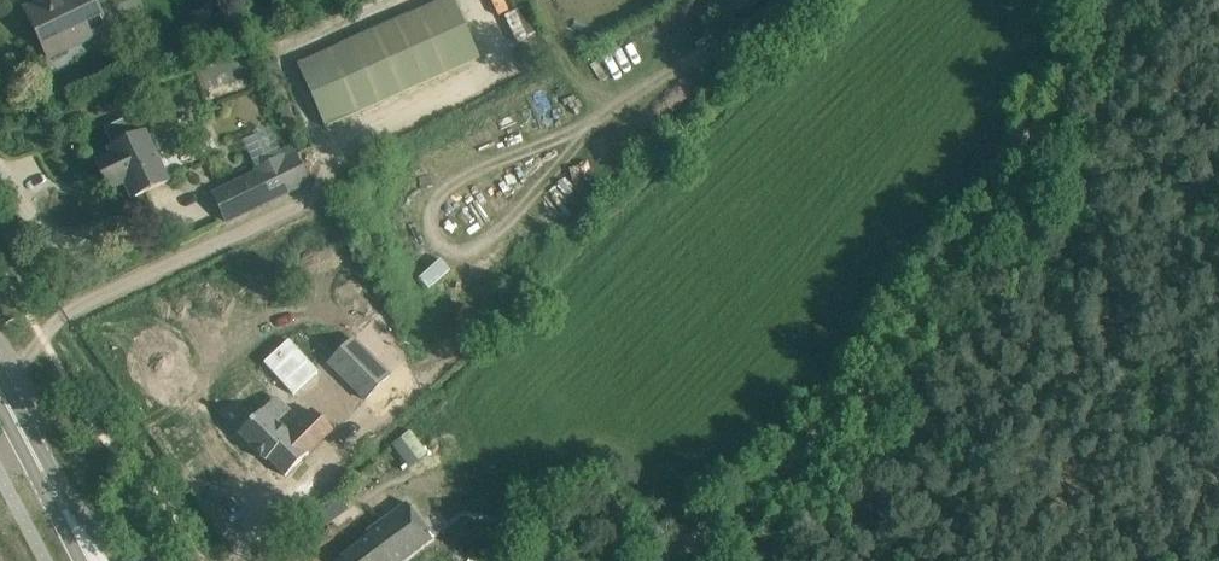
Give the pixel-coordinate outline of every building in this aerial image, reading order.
[(94,0),(47,0),(26,10),(46,52),(47,51),(50,57),(56,61),(69,54),(70,51),(109,32),(94,0)] [(299,66),(325,125),(478,57),(453,0),(448,0),(299,66)] [(723,13),(750,0),(716,0),(723,13)] [(111,154),(96,161),(107,186),(123,179),(125,183),(132,198),(154,188),(169,181),(146,132),(143,133),(129,139),(121,121),(104,129),(113,147),(109,149),(111,154)] [(213,194),(227,222),(310,182),(296,154),(213,194)] [(359,344),(333,367),(364,408),(390,385),(359,344)] [(266,411),(239,434),(262,465),(264,463),(279,482),(328,439),(313,420),(288,441),(266,411)] [(348,510),(340,500),(329,510),(336,519),(348,510)] [(387,518),(367,532),(370,536),(341,558),(343,560),(403,560),(433,539),(406,504),(387,518)]
